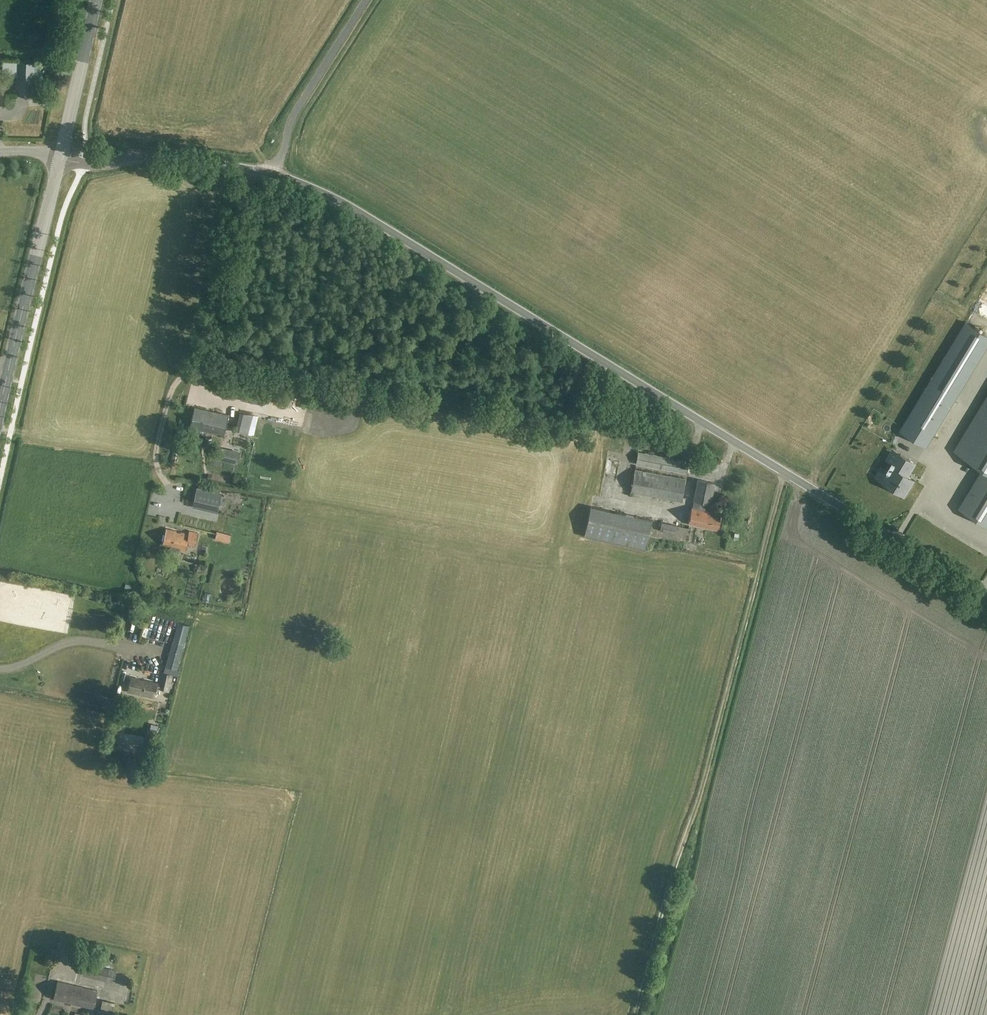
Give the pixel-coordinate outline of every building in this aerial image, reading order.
[(16,95),(34,95),(35,62),(17,61),(16,95)] [(958,396),(986,348),(986,335),(967,323),(932,380),(958,396)] [(932,380),(914,409),(940,425),(958,396),(932,380)] [(960,507),(986,523),(986,399),(956,449),(984,467),(960,507)] [(224,435),(228,416),(194,408),(190,427),(224,435)] [(940,425),(914,409),(901,429),(927,445),(940,425)] [(254,415),(240,412),(235,429),(249,432),(254,415)] [(206,437),(204,447),(209,448),(212,439),(206,437)] [(266,452),(275,462),(284,453),(275,444),(266,452)] [(239,451),(219,446),(216,459),(236,464),(239,451)] [(638,452),(636,464),(687,474),(689,461),(638,452)] [(896,452),(880,479),(903,492),(912,477),(907,474),(914,462),(896,452)] [(635,470),(631,493),(681,502),(686,479),(635,470)] [(691,507),(688,525),(717,531),(721,514),(711,511),(711,512),(704,511),(705,504),(710,505),(714,484),(698,480),(693,501),(694,501),(693,507),(691,507)] [(221,494),(197,488),(193,504),(218,510),(221,494)] [(591,506),(584,536),(646,550),(652,520),(591,506)] [(678,526),(661,522),(659,531),(675,535),(678,526)] [(166,529),(162,545),(171,547),(170,550),(178,552),(179,549),(185,550),(187,543),(189,543),(188,545),(195,547),(198,533),(189,531),(188,534),(166,529)] [(174,639),(166,666),(177,669),(184,642),(174,639)] [(168,690),(172,675),(162,672),(159,684),(131,677),(128,692),(154,698),(157,687),(168,690)] [(84,963),(81,975),(113,983),(116,971),(84,963)] [(57,982),(53,999),(93,1009),(97,991),(57,982)] [(99,1014),(111,1014),(114,1003),(102,1000),(99,1014)]
